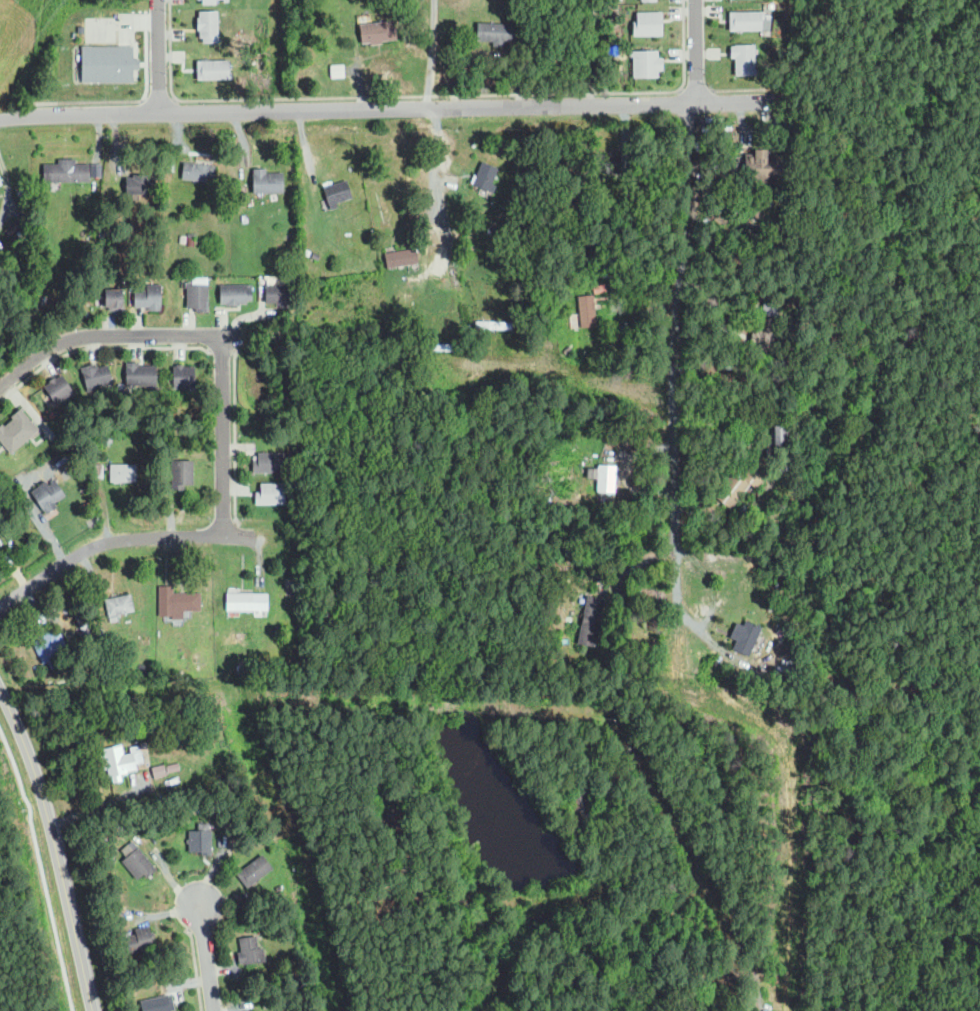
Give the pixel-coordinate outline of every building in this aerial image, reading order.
[(196,7),(224,8),(223,42),(200,41),(200,35),(196,34),(196,27),(191,27),(192,15),(196,15),(196,7)] [(635,10),(663,10),(663,34),(632,34),(632,21),(635,21),(635,10)] [(729,11),(764,10),(764,18),(761,18),(761,28),(729,29),(729,11)] [(510,31),(509,31),(469,29),(469,20),(511,23),(510,31)] [(371,45),(370,43),(362,43),(360,24),(395,21),(396,39),(381,41),(382,44),(371,45)] [(734,43),(756,43),(756,75),(734,75),(734,58),(730,57),(730,46),(734,46),(734,43)] [(79,45),(130,45),(130,56),(137,56),(137,67),(131,67),(131,78),(79,78),(79,45)] [(628,49),(658,48),(659,56),(662,56),(662,69),(657,70),(657,76),(632,77),(631,56),(629,56),(628,49)] [(193,54),(228,55),(228,78),(193,77),(193,54)] [(329,63),(342,62),(343,76),(330,77),(329,63)] [(746,184),(746,170),(743,170),(743,163),(747,163),(747,155),(756,155),(755,149),(768,149),(768,155),(783,155),(783,183),(746,184)] [(620,173),(604,172),(593,172),(594,154),(610,155),(620,155),(620,173)] [(44,182),(44,165),(59,164),(59,159),(76,159),(76,164),(90,164),(90,182),(44,182)] [(494,192),(480,186),(471,182),(474,174),(476,175),(482,161),(499,168),(492,184),(497,186),(494,192)] [(214,182),(213,182),(182,179),(183,162),(215,165),(214,182)] [(249,164),(263,164),(265,168),(282,168),(282,191),(249,191),(249,164)] [(127,194),(126,178),(134,178),(134,175),(148,174),(148,177),(156,177),(156,194),(127,194)] [(331,210),(323,188),(347,180),(352,198),(337,203),(338,207),(331,210)] [(176,208),(169,207),(170,199),(177,199),(176,208)] [(114,225),(113,213),(123,211),(125,224),(114,225)] [(506,226),(502,222),(507,217),(511,220),(506,226)] [(9,236),(5,229),(15,223),(19,229),(9,236)] [(108,241),(99,241),(98,233),(107,233),(108,241)] [(16,243),(12,237),(17,234),(20,240),(16,243)] [(387,268),(387,264),(385,253),(416,248),(418,263),(387,268)] [(318,260),(315,259),(311,257),(313,252),(320,255),(318,260)] [(208,285),(208,313),(196,313),(196,307),(186,307),(186,285),(191,285),(191,278),(207,278),(207,285),(208,285)] [(161,311),(146,310),(146,307),(134,306),(134,290),(146,290),(146,285),(161,285),(161,311)] [(219,285),(250,285),(249,303),(219,302),(219,285)] [(265,286),(289,286),(289,305),(265,305),(265,286)] [(122,290),(122,311),(108,311),(108,307),(103,307),(103,290),(122,290)] [(581,327),(579,296),(593,295),(596,326),(581,327)] [(771,362),(752,358),(754,345),(750,344),(752,332),(756,333),(759,316),(778,320),(771,362)] [(512,330),(483,329),(475,328),(476,321),(490,321),(512,322),(512,330)] [(461,352),(459,352),(423,349),(423,342),(462,344),(461,352)] [(86,389),(78,366),(92,362),(95,369),(109,365),(114,380),(86,389)] [(194,386),(173,386),(174,365),(195,366),(194,386)] [(156,366),(156,388),(128,389),(128,367),(156,366)] [(55,406),(44,388),(63,376),(74,394),(55,406)] [(13,420),(9,423),(25,443),(38,432),(20,410),(11,417),(13,420)] [(12,454),(0,439),(0,427),(2,425),(4,427),(9,423),(25,443),(12,454)] [(788,459),(778,458),(767,458),(767,444),(771,444),(771,424),(788,425),(788,459)] [(288,472),(288,451),(257,452),(257,459),(252,459),(253,472),(288,472)] [(185,490),(172,490),(173,460),(194,460),(194,484),(185,484),(185,490)] [(732,509),(715,496),(733,471),(739,475),(750,461),(762,469),(760,472),(767,477),(758,490),(750,484),(732,509)] [(788,476),(788,472),(781,472),(780,463),(796,462),(796,476),(788,476)] [(136,482),(119,482),(110,482),(110,464),(136,464),(136,482)] [(103,478),(102,478),(90,478),(90,465),(103,465),(103,478)] [(615,492),(612,492),(597,491),(599,465),(616,466),(615,492)] [(43,511),(40,506),(31,492),(41,485),(44,489),(55,481),(65,496),(43,511)] [(285,504),(286,482),(260,482),(260,491),(255,491),(255,503),(285,504)] [(757,530),(755,530),(752,530),(749,527),(749,523),(753,519),(758,520),(760,523),(760,528),(757,530)] [(183,619),(172,619),(172,616),(159,616),(159,586),(173,586),(173,593),(201,593),(201,611),(183,611),(183,619)] [(109,616),(107,607),(105,599),(130,594),(134,610),(109,616)] [(268,611),(228,611),(228,594),(268,594),(268,611)] [(595,647),(578,643),(588,596),(605,599),(595,647)] [(84,636),(79,626),(74,612),(80,610),(91,634),(84,636)] [(749,656),(748,656),(733,649),(745,620),(762,627),(749,656)] [(51,670),(48,662),(43,664),(32,640),(52,631),(54,635),(60,632),(68,648),(61,650),(67,663),(51,670)] [(84,667),(79,662),(86,654),(91,659),(84,667)] [(772,666),(767,662),(772,655),(777,658),(772,666)] [(764,670),(759,667),(762,662),(768,666),(764,670)] [(93,681),(92,679),(88,671),(105,664),(109,672),(93,681)] [(237,674),(237,666),(248,666),(248,673),(237,674)] [(776,679),(776,666),(795,666),(795,679),(776,679)] [(114,782),(113,777),(110,777),(103,748),(122,744),(128,773),(121,775),(122,780),(114,782)] [(159,792),(157,784),(163,782),(165,791),(159,792)] [(212,856),(202,856),(202,852),(190,852),(190,844),(188,844),(188,839),(190,839),(190,831),(198,831),(198,823),(210,824),(209,831),(212,831),(212,856)] [(137,879),(122,861),(139,847),(157,870),(148,878),(144,874),(137,879)] [(248,888),(237,874),(262,854),(273,868),(248,888)] [(114,865),(108,862),(111,857),(116,859),(114,865)] [(448,883),(445,879),(440,873),(449,866),(457,876),(448,883)] [(129,955),(124,937),(137,934),(135,929),(149,926),(154,948),(129,955)] [(243,965),(243,963),(240,964),(238,953),(242,953),(240,939),(257,936),(259,948),(264,948),(266,962),(243,965)] [(125,973),(123,966),(128,964),(131,971),(125,973)] [(172,996),(176,1010),(143,1010),(141,1001),(168,994),(168,997),(172,996)]
